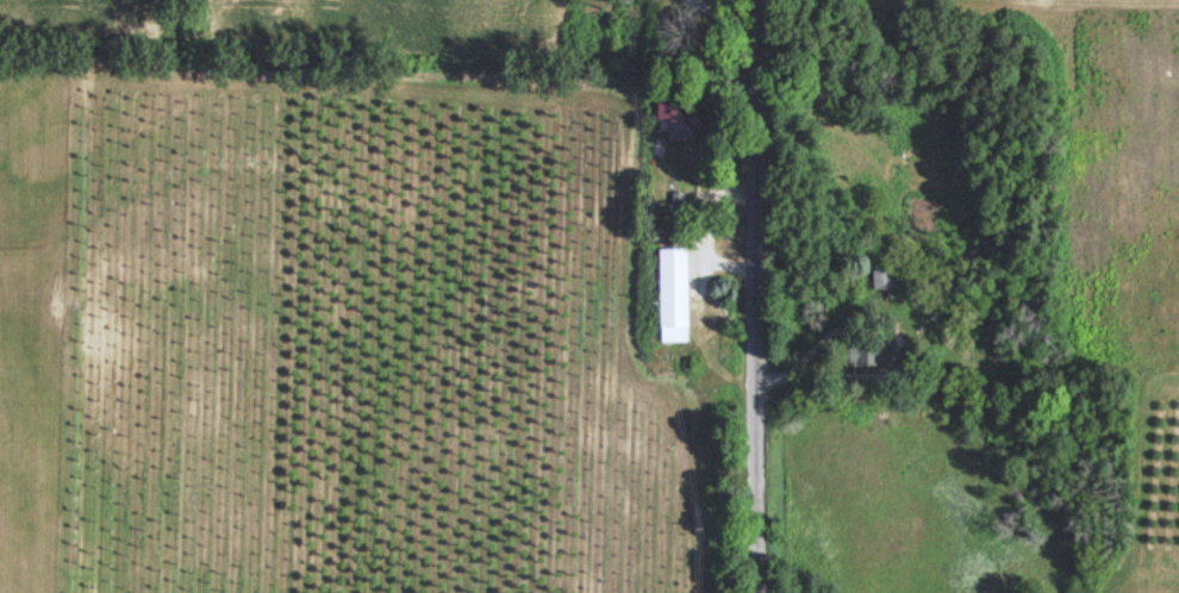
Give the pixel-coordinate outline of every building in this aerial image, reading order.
[(657,250),(657,343),(686,343),(687,250),(657,250)] [(847,364),(863,363),(863,346),(846,347),(847,364)]
